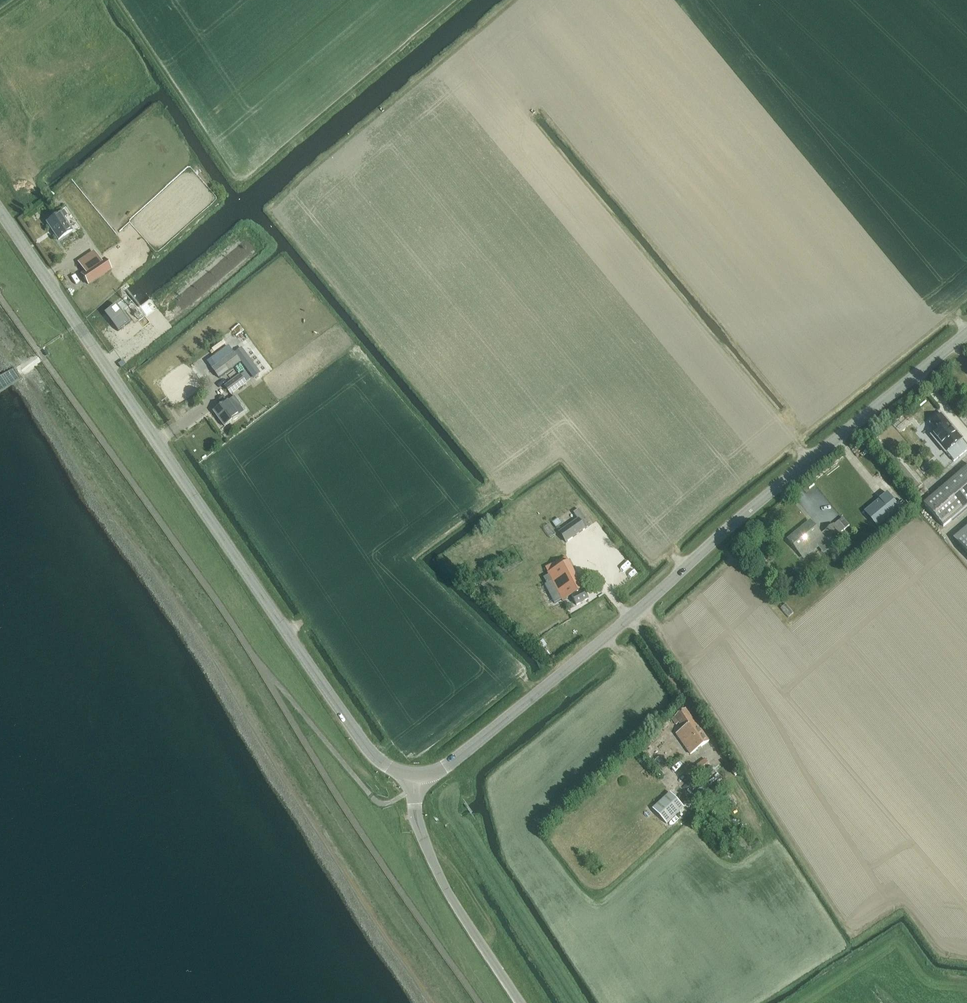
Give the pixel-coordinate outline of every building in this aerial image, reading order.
[(71,232),(63,219),(68,217),(64,211),(60,214),(46,223),(58,241),(71,232)] [(78,287),(96,273),(96,272),(107,264),(101,256),(90,264),(83,256),(68,268),(74,276),(71,278),(78,287)] [(107,326),(114,335),(118,332),(129,323),(115,306),(104,315),(110,323),(107,326)] [(134,351),(138,357),(150,348),(146,342),(134,351)] [(240,349),(235,353),(254,378),(259,375),(240,349)] [(234,354),(212,370),(219,379),(240,363),(234,354)] [(240,375),(225,387),(230,395),(246,383),(240,375)] [(228,402),(214,412),(225,427),(239,417),(228,402)] [(950,457),(954,461),(966,450),(966,446),(966,444),(941,415),(931,424),(937,431),(932,436),(950,457)] [(921,477),(932,468),(927,462),(916,471),(921,477)] [(924,505),(944,528),(966,508),(966,468),(924,505)] [(888,494),(865,513),(878,529),(901,510),(888,494)] [(565,543),(583,531),(577,522),(559,534),(565,543)] [(829,549),(843,537),(833,526),(821,536),(810,522),(788,541),(793,547),(799,554),(821,536),(823,538),(821,540),(829,549)] [(955,540),(966,554),(966,529),(955,540)] [(577,606),(588,600),(566,558),(546,568),(562,601),(572,597),(577,606)] [(690,755),(699,749),(709,742),(704,736),(695,722),(695,723),(686,710),(672,720),(676,725),(678,723),(683,729),(676,735),(690,755)] [(666,824),(684,808),(670,793),(652,809),(666,824)]
